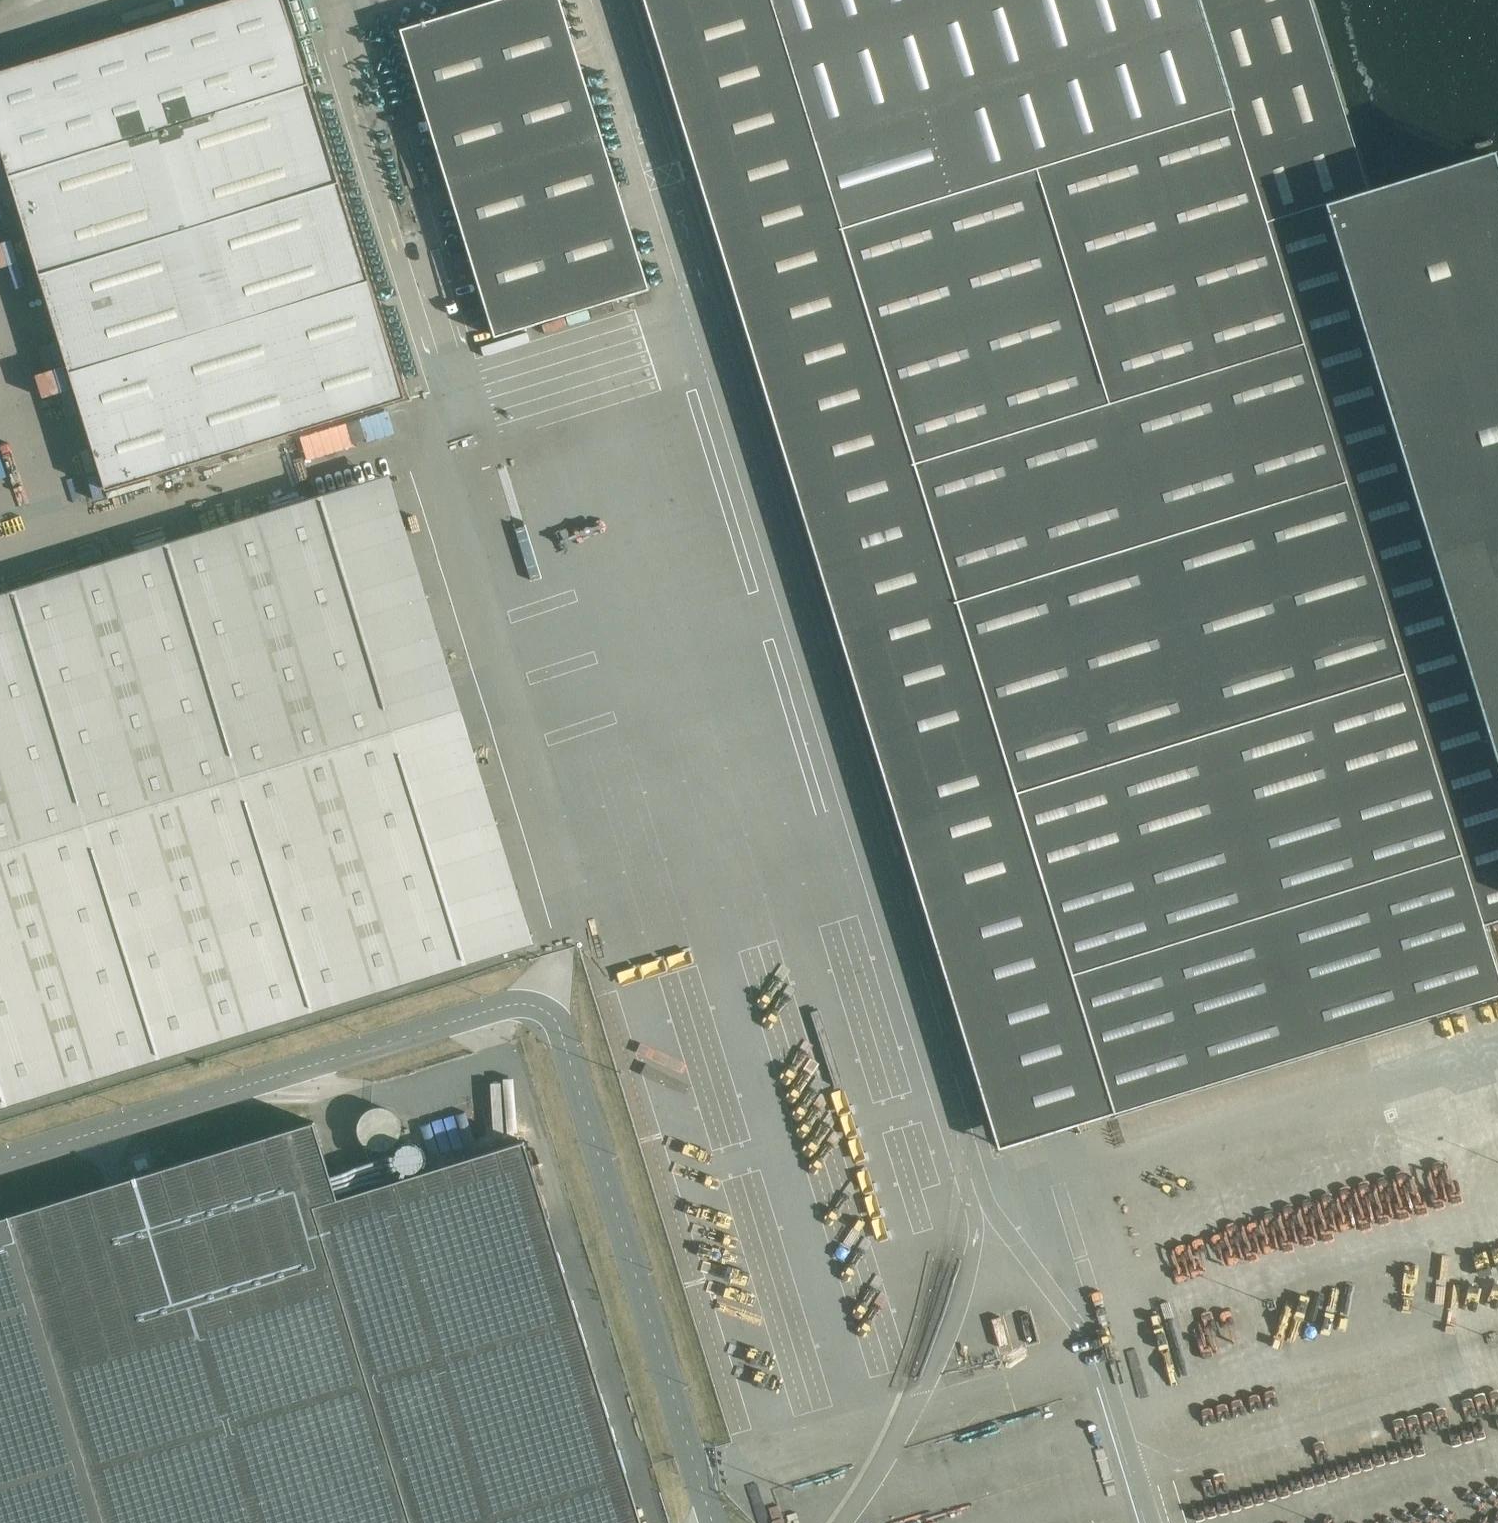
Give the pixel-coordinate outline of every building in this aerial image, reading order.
[(283,0),(229,0),(0,71),(0,144),(40,274),(70,371),(369,279),(283,0)] [(495,336),(649,288),(561,0),(494,0),(400,29),(495,336)] [(918,921),(1044,884),(830,188),(771,0),(633,0),(918,921)] [(830,188),(1044,884),(1433,765),(1232,108),(1199,0),(771,0),(830,188)] [(402,474),(322,498),(464,959),(544,939),(475,710),(402,474)] [(464,959),(322,498),(0,598),(0,1102),(464,959)] [(1497,998),(1497,963),(1487,919),(1497,916),(1497,896),(1469,892),(1454,909),(1426,885),(1433,910),(1378,924),(1397,926),(1402,944),(1373,951),(1383,952),(1382,966),(1394,967),(1385,970),(1400,983),(1343,998),(1356,1010),(1345,1023),(1323,1029),(1309,1016),(1306,1040),(1254,1033),(1250,1067),(1289,1057),(1285,1041),(1314,1045),(1497,998)] [(388,1154),(330,1172),(314,1121),(0,1218),(0,1522),(642,1522),(524,1140),(396,1180),(388,1154)]
